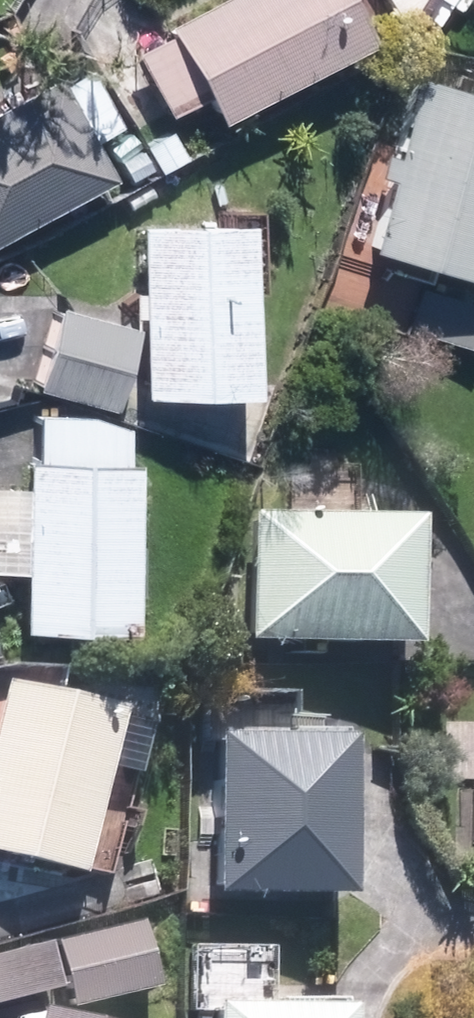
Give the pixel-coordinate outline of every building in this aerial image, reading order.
[(359,0),(215,0),(178,25),(234,106),(369,14),(359,0)] [(111,166),(60,77),(0,111),(0,229),(111,166)] [(403,87),(355,256),(465,287),(473,255),(473,224),(473,222),(473,107),(403,87)] [(130,228),(130,331),(130,352),(130,399),(237,399),(238,228),(130,228)] [(401,331),(468,352),(473,333),(473,312),(413,293),(401,331)] [(130,352),(130,331),(50,310),(27,393),(112,416),(130,352)] [(85,417),(29,415),(28,464),(17,463),(11,634),(119,640),(126,466),(117,466),(119,430),(85,417)] [(408,511),(259,505),(254,625),(403,631),(408,511)] [(6,667),(0,695),(0,836),(109,860),(145,698),(6,667)] [(340,713),(218,713),(218,878),(340,878),(340,713)] [(215,980),(215,1017),(345,1017),(345,981),(215,980)] [(26,996),(20,1017),(117,1017),(26,996)]
